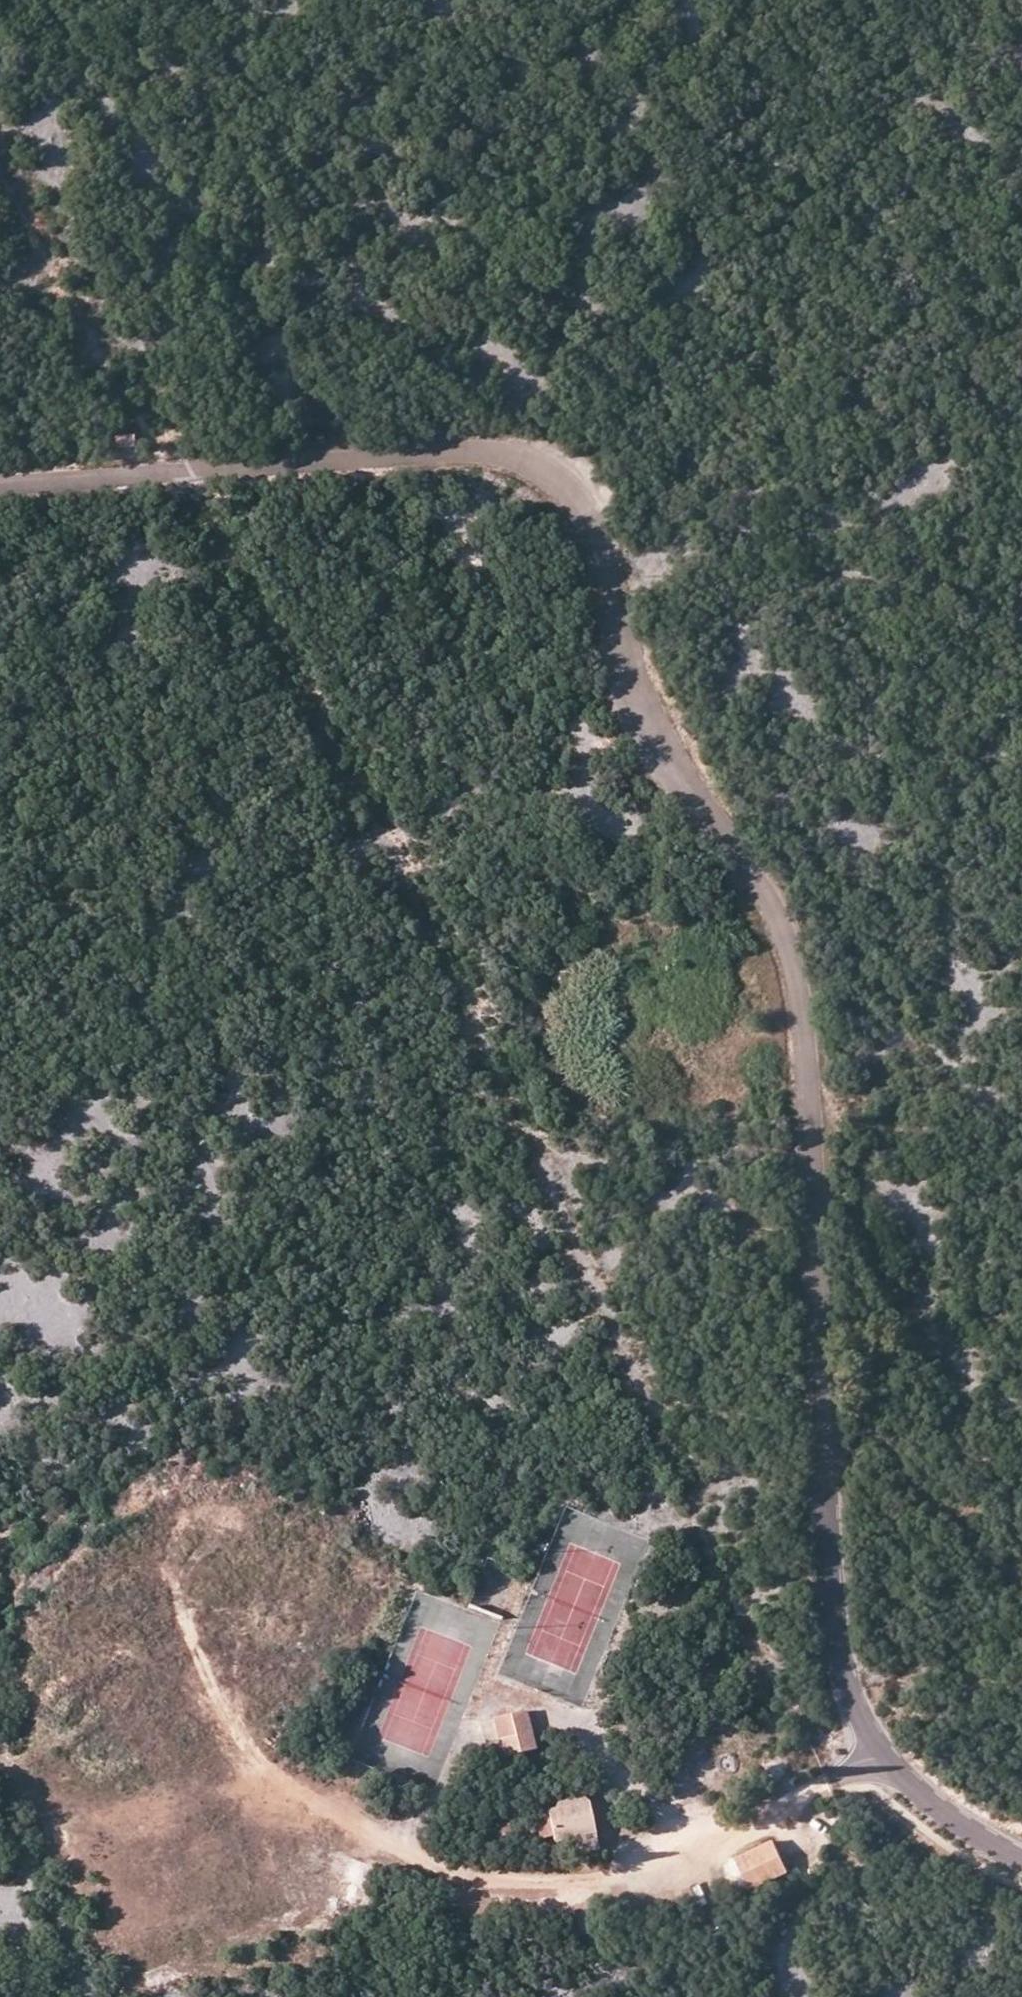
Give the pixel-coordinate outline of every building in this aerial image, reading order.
[(537,1747),(527,1708),(511,1712),(516,1733),(501,1737),(505,1754),(537,1747)] [(496,1716),(501,1737),(516,1733),(511,1712),(496,1716)] [(505,1754),(501,1737),(492,1739),(496,1756),(505,1754)] [(571,1804),(590,1800),(585,1795),(570,1797),(571,1804)] [(559,1799),(561,1806),(571,1804),(570,1797),(559,1799)] [(554,1833),(555,1839),(571,1836),(596,1831),(590,1800),(571,1804),(561,1806),(549,1808),(550,1815),(554,1833)] [(541,1836),(554,1833),(550,1815),(538,1817),(541,1836)] [(510,1822),(496,1825),(497,1835),(512,1833),(510,1822)] [(599,1847),(596,1831),(571,1836),(574,1852),(599,1847)] [(777,1844),(738,1862),(752,1893),(791,1875),(777,1844)]
